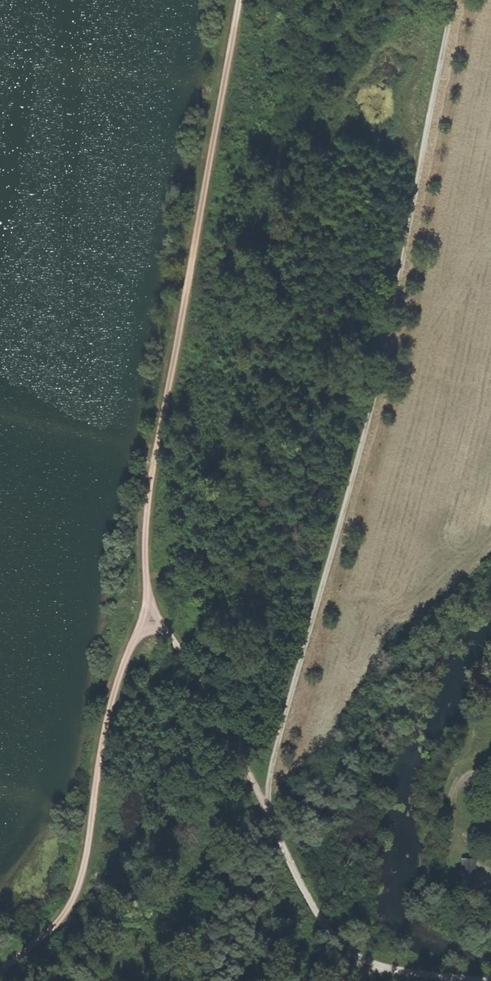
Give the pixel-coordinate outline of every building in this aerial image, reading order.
[(475,885),(478,860),(462,858),(459,883),(475,885)]
